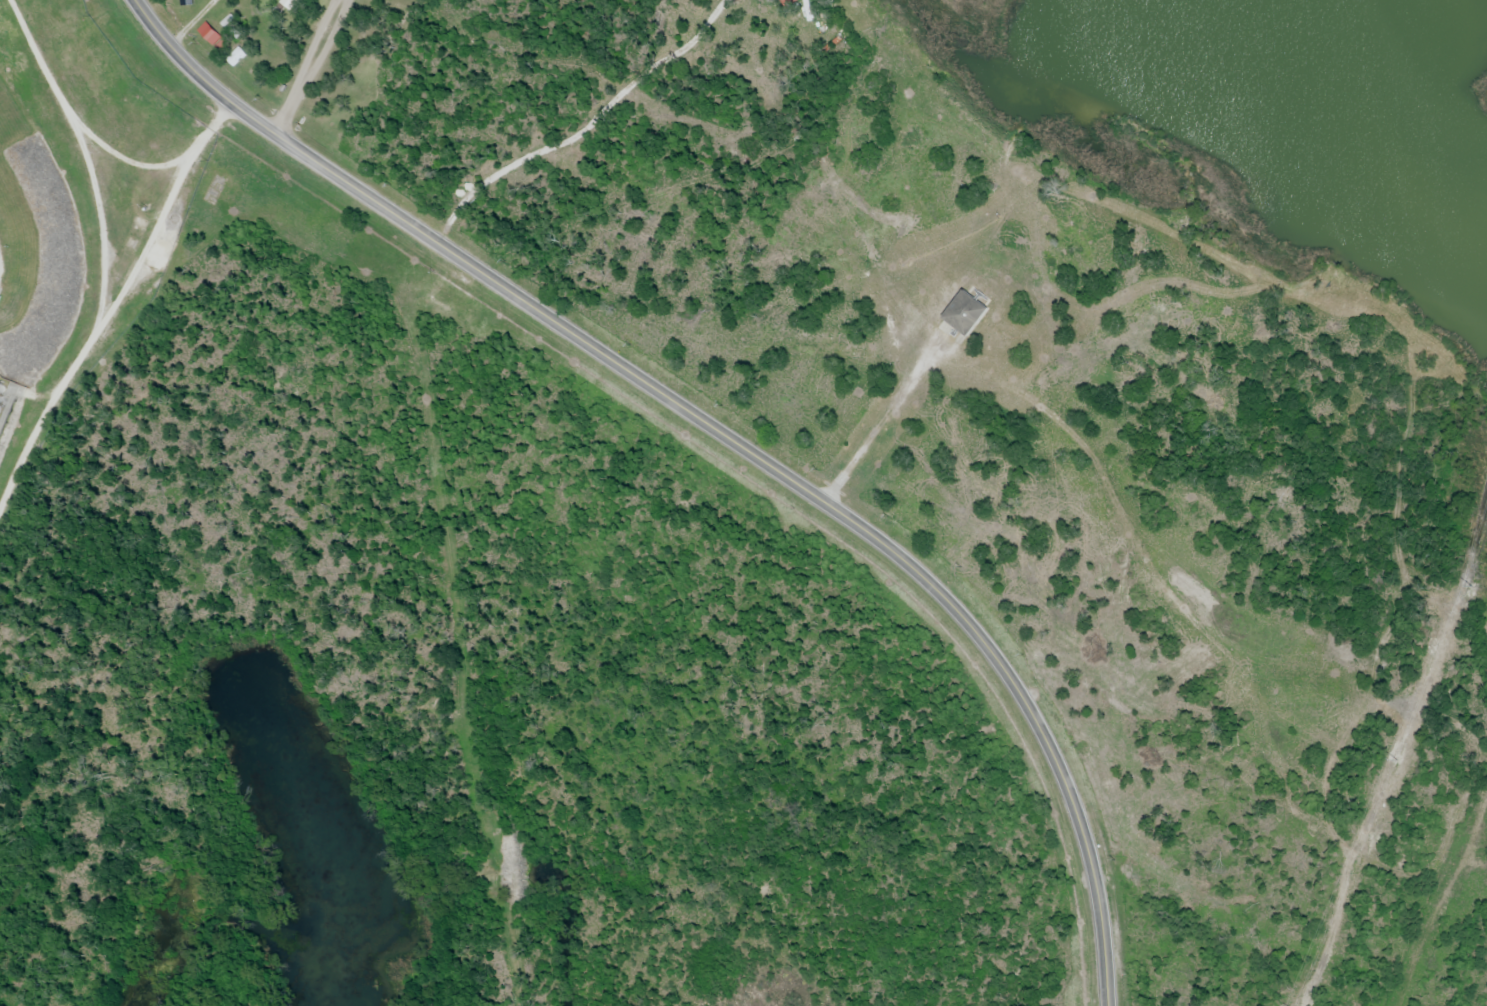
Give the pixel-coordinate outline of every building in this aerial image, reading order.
[(200,33),(221,56),(230,47),(209,25),(200,33)] [(967,339),(989,311),(964,292),(943,320),(967,339)]
